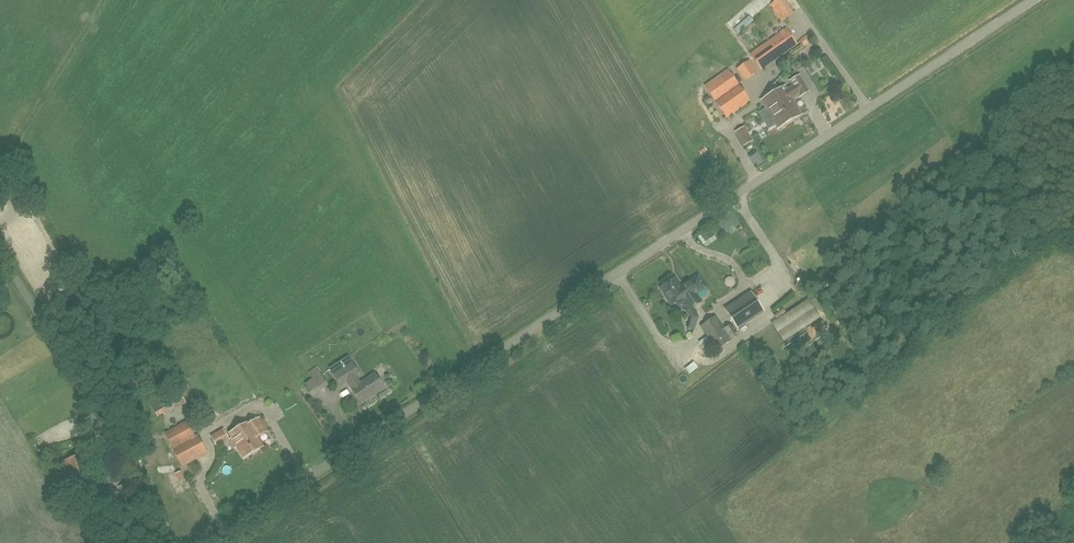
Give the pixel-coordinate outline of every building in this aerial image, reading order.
[(785,0),(777,0),(770,5),(782,22),(794,13),(785,0)] [(746,10),(729,26),(734,31),(751,15),(746,10)] [(761,72),(798,45),(786,28),(749,55),(761,72)] [(803,31),(796,34),(798,40),(805,38),(803,31)] [(744,82),(757,73),(749,61),(736,70),(744,82)] [(716,102),(727,118),(749,102),(738,86),(727,71),(705,86),(716,102)] [(787,110),(792,120),(801,115),(792,99),(799,95),(800,97),(808,92),(799,77),(791,82),(794,87),(787,91),(785,87),(774,94),(777,100),(775,101),(776,103),(778,102),(782,109),(780,110),(781,113),(787,110)] [(777,128),(792,120),(787,110),(781,113),(780,110),(782,109),(778,102),(776,103),(775,101),(777,100),(774,94),(762,101),(777,128)] [(745,126),(736,131),(744,145),(753,140),(745,126)] [(733,211),(701,235),(698,237),(703,245),(714,237),(716,240),(731,229),(733,233),(738,230),(735,226),(741,222),(733,211)] [(699,317),(693,307),(701,302),(698,297),(697,298),(696,295),(706,289),(697,276),(681,287),(675,278),(660,288),(672,305),(679,301),(681,305),(684,303),(688,309),(686,311),(690,318),(687,329),(694,331),(699,317)] [(725,310),(737,329),(763,312),(751,293),(725,310)] [(784,321),(789,313),(780,307),(775,316),(784,321)] [(717,351),(732,341),(716,316),(700,326),(717,351)] [(375,375),(358,386),(353,379),(354,379),(346,367),(342,361),(329,368),(333,375),(333,376),(341,388),(348,383),(352,390),(361,403),(384,388),(375,375)] [(694,362),(684,370),(688,375),(698,367),(694,362)] [(311,393),(326,383),(320,375),(305,384),(311,393)] [(262,447),(257,438),(266,432),(259,419),(251,424),(250,422),(229,434),(232,439),(230,440),(235,448),(237,447),(243,458),(262,447)] [(182,466),(206,453),(197,437),(195,438),(186,423),(165,434),(174,450),(173,450),(182,466)] [(219,423),(205,432),(212,442),(225,433),(219,423)] [(72,490),(95,483),(86,455),(63,462),(72,490)] [(123,501),(139,495),(134,482),(119,487),(123,501)] [(129,517),(141,513),(136,500),(124,504),(129,517)]
